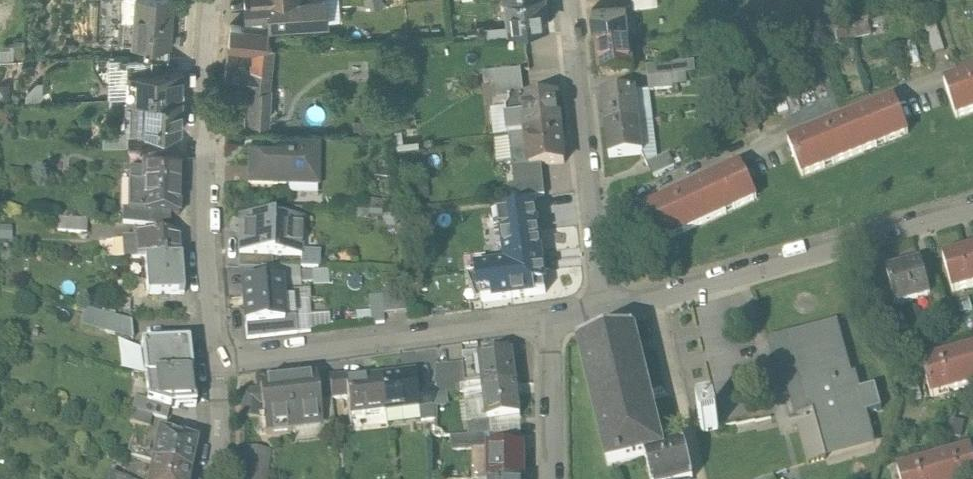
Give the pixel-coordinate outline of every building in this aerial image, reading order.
[(121,21),(133,22),(135,0),(122,0),(121,21)] [(133,22),(133,23),(137,25),(136,45),(143,45),(168,47),(172,0),(135,0),(133,22)] [(268,0),(269,25),(297,23),(297,25),(325,24),(323,0),(272,0),(268,0)] [(364,10),(382,7),(381,0),(363,0),(364,10)] [(508,26),(508,30),(547,26),(543,0),(506,0),(508,26)] [(840,18),(815,2),(806,20),(824,30),(824,34),(844,29),(840,18)] [(625,8),(593,12),(596,42),(629,39),(625,8)] [(133,22),(121,21),(120,44),(136,45),(137,25),(133,23),(133,22)] [(508,26),(483,28),(484,40),(512,37),(511,31),(508,32),(508,30),(508,26)] [(266,32),(230,28),(228,47),(253,49),(254,48),(266,48),(267,44),(275,45),(276,36),(266,32)] [(10,36),(10,41),(1,41),(0,41),(0,57),(22,58),(22,36),(10,36)] [(629,39),(596,42),(600,75),(632,71),(629,39)] [(168,47),(143,45),(142,59),(150,59),(167,60),(168,47)] [(266,48),(254,48),(253,49),(249,87),(252,106),(251,121),(266,122),(267,100),(268,91),(267,90),(272,48),(266,48)] [(237,57),(227,56),(223,84),(243,87),(245,69),(236,68),(237,57)] [(142,59),(126,59),(126,70),(129,70),(131,70),(150,70),(150,59),(142,59)] [(694,62),(647,67),(648,78),(672,75),(684,74),(695,72),(694,62)] [(150,70),(131,70),(130,99),(181,100),(181,70),(150,70)] [(521,70),(483,73),(484,84),(495,82),(497,100),(508,98),(524,97),(521,70)] [(673,86),(687,85),(684,74),(672,75),(673,86)] [(944,84),(956,118),(972,112),(972,74),(944,84)] [(672,75),(648,78),(649,91),(673,90),(673,86),(672,75)] [(635,90),(601,94),(605,126),(638,122),(635,90)] [(556,100),(524,103),(524,97),(508,98),(509,104),(505,108),(509,137),(527,135),(559,131),(556,100)] [(130,99),(125,99),(124,128),(126,128),(127,130),(137,130),(137,132),(179,133),(181,100),(130,99)] [(892,99),(788,142),(802,176),(906,134),(892,99)] [(753,114),(742,119),(750,137),(761,132),(753,114)] [(638,122),(605,126),(609,159),(642,155),(638,122)] [(124,128),(102,128),(102,143),(126,143),(127,130),(126,128),(124,128)] [(559,131),(527,135),(531,166),(563,163),(559,131)] [(179,151),(162,151),(162,145),(149,145),(148,151),(143,151),(143,185),(145,185),(179,185),(179,151)] [(318,145),(250,145),(250,184),(318,184),(318,145)] [(668,155),(647,165),(653,177),(674,167),(668,155)] [(740,165),(637,214),(653,246),(755,198),(740,165)] [(540,176),(519,179),(522,197),(543,195),(540,176)] [(179,185),(145,185),(144,214),(179,214),(179,185)] [(531,212),(501,216),(508,266),(541,261),(536,230),(535,230),(533,213),(532,213),(531,212)] [(302,220),(258,219),(257,225),(240,224),(239,254),(301,256),(302,220)] [(177,235),(134,238),(136,261),(144,261),(179,258),(177,235)] [(943,257),(952,291),(972,285),(972,248),(943,257)] [(179,258),(144,261),(145,270),(147,297),(183,294),(180,258),(179,258)] [(136,261),(131,262),(131,271),(145,270),(144,261),(136,261)] [(508,266),(478,270),(482,302),(513,297),(513,298),(545,293),(541,261),(508,266)] [(919,264),(887,274),(897,307),(928,297),(929,297),(925,285),(919,264)] [(938,281),(925,285),(929,297),(928,297),(931,309),(945,304),(938,281)] [(280,282),(244,285),(247,324),(284,321),(280,282)] [(404,285),(380,289),(384,314),(408,310),(404,285)] [(131,324),(92,317),(90,333),(132,340),(131,324)] [(875,387),(860,391),(855,375),(851,376),(836,323),(794,335),(793,333),(768,340),(783,396),(789,395),(809,464),(826,459),(824,451),(873,438),(866,414),(882,410),(875,387)] [(634,331),(613,336),(612,333),(597,336),(598,340),(580,344),(610,465),(645,456),(645,453),(663,449),(658,429),(660,429),(659,427),(658,427),(655,416),(657,416),(656,414),(654,414),(652,404),(654,403),(653,401),(651,402),(649,391),(651,391),(650,389),(648,389),(646,379),(647,379),(647,376),(645,377),(642,367),(644,366),(644,364),(642,365),(639,354),(641,354),(641,352),(639,352),(634,331)] [(192,377),(189,346),(143,350),(146,381),(192,377)] [(921,362),(931,396),(972,384),(972,347),(921,362)] [(513,354),(480,357),(480,361),(465,362),(468,383),(483,382),(484,389),(516,386),(513,354)] [(465,362),(441,365),(444,394),(463,392),(462,384),(468,383),(465,362)] [(418,370),(381,375),(385,410),(421,406),(422,406),(420,389),(418,370)] [(347,374),(329,376),(331,398),(350,396),(347,379),(347,374)] [(381,375),(347,379),(350,396),(352,415),(385,410),(381,375)] [(195,407),(192,377),(146,381),(149,412),(195,407)] [(314,379),(261,386),(267,433),(293,429),(293,425),(320,422),(318,404),(314,379)] [(516,386),(484,389),(485,403),(476,404),(477,420),(487,419),(487,421),(492,421),(520,418),(516,386)] [(435,387),(420,389),(422,406),(421,406),(422,411),(436,409),(436,395),(435,387)] [(254,390),(243,392),(243,418),(258,416),(254,390)] [(332,402),(318,404),(320,422),(321,434),(336,432),(332,402)] [(714,412),(699,417),(704,434),(720,429),(714,412)] [(477,420),(459,422),(459,427),(452,427),(453,437),(493,435),(492,421),(487,421),(487,419),(477,420)] [(965,426),(948,423),(945,438),(962,440),(965,426)] [(170,437),(159,435),(152,466),(190,474),(197,442),(192,441),(192,439),(189,438),(189,437),(180,435),(179,437),(171,435),(170,437)] [(493,435),(453,437),(454,448),(490,448),(495,448),(493,435)] [(645,453),(645,456),(651,478),(693,478),(684,444),(663,449),(645,453)] [(898,468),(901,478),(972,478),(972,456),(970,447),(898,468)] [(245,448),(241,478),(265,478),(269,451),(245,448)] [(490,448),(490,478),(524,478),(524,448),(495,448),(490,448)] [(142,453),(130,450),(127,460),(140,463),(142,453)] [(140,463),(127,460),(125,471),(138,474),(140,463)] [(152,466),(149,478),(189,478),(190,474),(152,466)]
